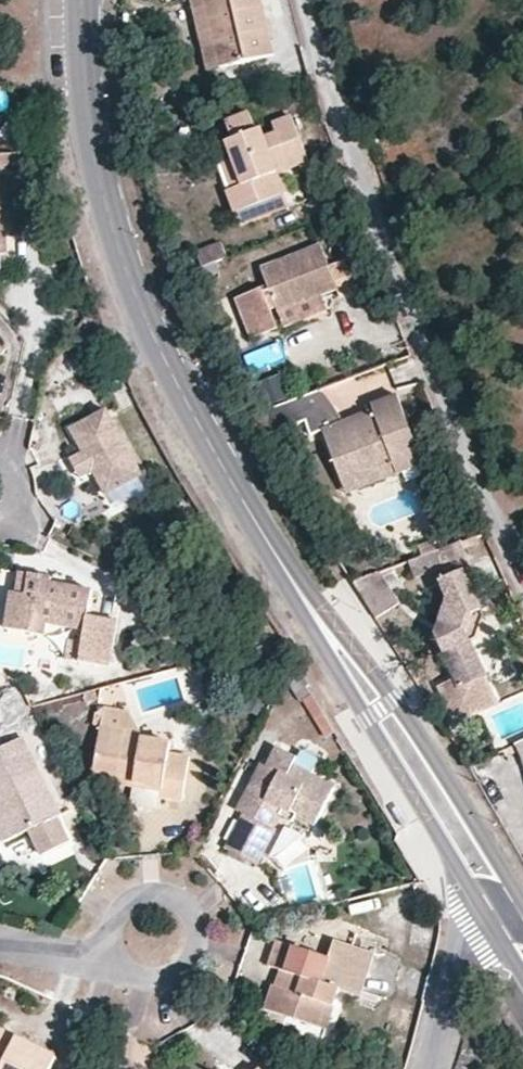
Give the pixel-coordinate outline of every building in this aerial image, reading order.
[(212,74),(222,71),(203,0),(193,0),(212,74)] [(222,71),(274,58),(259,0),(203,0),(222,71)] [(228,187),(237,212),(289,193),(281,171),(278,164),(295,158),(297,165),(312,160),(296,115),(275,123),(279,133),(268,137),(265,126),(260,128),(252,107),(229,116),(236,138),(231,140),(237,157),(246,181),(235,185),(228,187)] [(13,172),(11,154),(0,155),(0,174),(13,172)] [(235,185),(246,181),(237,157),(226,161),(235,185)] [(281,171),(297,165),(295,158),(278,164),(281,171)] [(289,193),(237,212),(242,226),(294,208),(289,193)] [(205,267),(232,257),(224,241),(199,251),(205,267)] [(287,315),(332,295),(342,291),(346,298),(361,291),(363,288),(351,260),(334,266),(324,242),(266,266),(275,285),(242,298),(260,340),(283,331),(276,311),(283,308),(287,315)] [(336,307),(332,295),(287,315),(291,327),(336,307)] [(243,352),(249,373),(286,362),(280,342),(243,352)] [(260,381),(268,401),(292,391),(285,372),(260,381)] [(322,385),(269,405),(253,412),(268,437),(311,420),(315,433),(330,428),(349,475),(390,460),(402,462),(406,471),(431,461),(403,390),(379,398),(380,406),(353,416),(337,422),(322,385)] [(353,416),(322,385),(337,422),(353,416)] [(82,450),(75,453),(84,471),(91,467),(103,490),(136,473),(104,410),(70,427),(82,450)] [(84,471),(75,453),(68,457),(77,475),(84,471)] [(390,460),(349,475),(356,492),(406,471),(402,462),(390,460)] [(100,497),(91,477),(87,479),(104,513),(153,490),(146,475),(100,497)] [(476,610),(484,606),(467,566),(438,578),(445,594),(432,633),(453,676),(437,684),(454,720),(496,700),(467,639),(462,629),(467,614),(476,610)] [(381,568),(355,579),(378,616),(402,602),(381,568)] [(27,597),(29,577),(20,576),(18,596),(27,597)] [(91,590),(50,586),(51,580),(29,577),(27,597),(18,596),(10,595),(7,628),(48,633),(49,626),(86,630),(85,641),(67,639),(65,657),(108,662),(113,617),(88,614),(91,590)] [(462,629),(467,639),(474,634),(479,620),(476,610),(467,614),(462,629)] [(99,699),(95,716),(101,718),(130,725),(128,736),(145,740),(132,706),(99,699)] [(157,799),(191,807),(201,762),(173,756),(175,746),(145,740),(128,736),(130,725),(101,718),(91,762),(129,771),(126,786),(153,793),(157,799)] [(28,739),(0,752),(0,844),(2,849),(33,835),(43,857),(72,843),(59,816),(64,813),(28,739)] [(335,789),(309,776),(290,767),(296,756),(276,746),(265,769),(261,767),(237,813),(247,818),(230,852),(260,867),(278,831),(276,830),(282,820),(287,808),(302,815),(318,823),(335,789)] [(290,767),(309,776),(314,765),(296,756),(290,767)] [(129,771),(91,762),(87,777),(126,786),(129,771)] [(153,793),(126,786),(119,806),(148,814),(157,799),(153,793)] [(296,827),(302,815),(287,808),(282,820),(296,827)] [(328,1002),(336,1005),(342,987),(363,995),(379,949),(338,935),(333,949),(278,931),(269,958),(283,963),(294,967),(288,986),(276,982),(272,981),(265,1003),(291,1012),(286,1026),(324,1039),(329,1025),(321,1022),(328,1002)] [(294,967),(283,963),(276,982),(288,986),(294,967)] [(391,998),(389,1023),(404,1024),(406,999),(391,998)] [(329,1025),(336,1005),(328,1002),(321,1022),(329,1025)] [(21,1038),(0,1027),(0,1046),(13,1053),(21,1038)] [(60,1057),(21,1038),(13,1053),(0,1046),(0,1068),(54,1068),(60,1057)]
